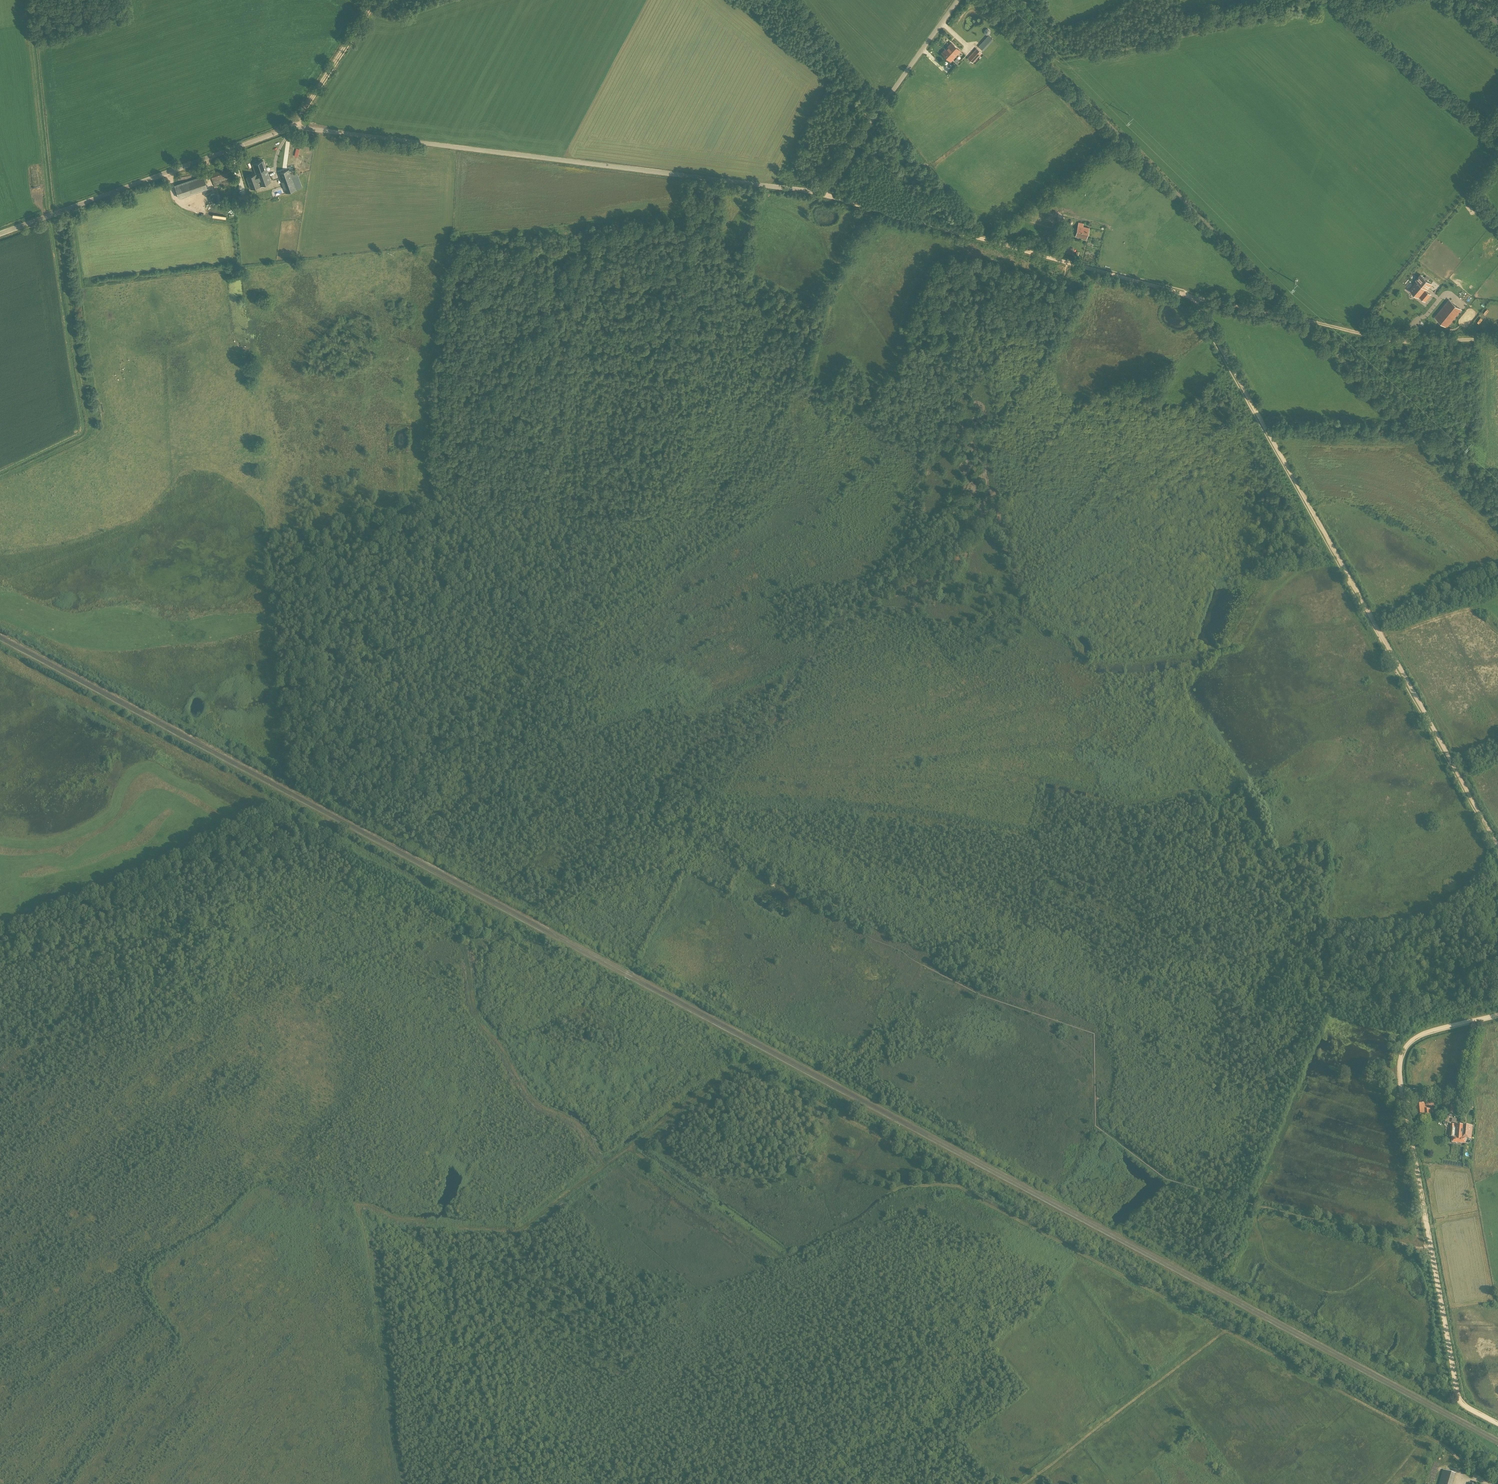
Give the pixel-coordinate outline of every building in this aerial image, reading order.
[(988,35),(978,46),(983,51),(994,40),(988,35)] [(941,53),(951,61),(961,51),(951,42),(941,53)] [(976,48),(967,58),(973,63),(982,53),(976,48)] [(271,181),(263,160),(252,164),(256,174),(246,177),(251,189),(271,181)] [(223,186),(233,183),(231,178),(232,177),(229,166),(210,173),(215,187),(223,185),(223,186)] [(278,173),(285,193),(302,187),(295,168),(289,170),(278,173)] [(179,198),(207,188),(203,176),(174,186),(179,198)] [(219,202),(215,192),(209,194),(213,204),(219,202)] [(238,197),(240,203),(249,200),(247,194),(238,197)] [(1083,226),(1083,223),(1079,222),(1076,236),(1087,239),(1089,228),(1083,226)] [(1054,230),(1062,232),(1063,233),(1065,226),(1056,224),(1054,230)] [(1064,252),(1072,254),(1074,248),(1066,245),(1064,252)] [(1421,274),(1418,278),(1415,275),(1413,274),(1411,276),(1416,280),(1417,281),(1410,290),(1419,297),(1420,296),(1425,301),(1431,294),(1425,290),(1426,288),(1427,289),(1432,283),(1421,274)] [(1449,300),(1435,317),(1446,327),(1461,310),(1449,300)] [(1366,1075),(1368,1065),(1359,1063),(1357,1074),(1366,1075)] [(1474,1108),(1471,1092),(1465,1093),(1467,1102),(1468,1101),(1469,1108),(1474,1108)] [(1431,1115),(1430,1108),(1425,1109),(1425,1103),(1414,1104),(1415,1116),(1426,1115),(1431,1115)] [(1463,1138),(1464,1125),(1454,1124),(1453,1135),(1455,1135),(1455,1137),(1452,1137),(1452,1143),(1465,1144),(1466,1138),(1463,1138)] [(1472,1126),(1464,1125),(1463,1138),(1466,1138),(1471,1139),(1472,1126)] [(1443,1470),(1439,1483),(1452,1483),(1456,1473),(1443,1470)]
